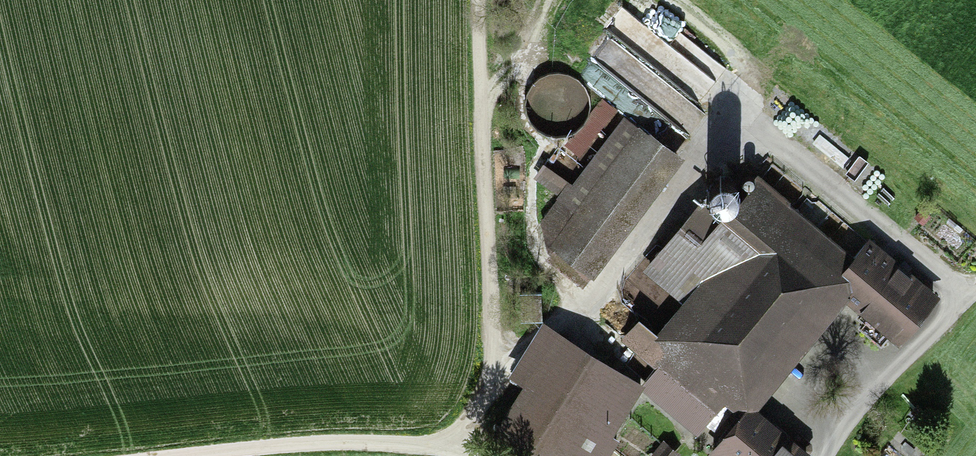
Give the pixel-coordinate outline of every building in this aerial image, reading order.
[(645,131),(557,243),(592,270),(680,158),(645,131)] [(735,403),(832,283),(857,305),(892,262),(864,242),(856,254),(758,181),(729,217),(707,200),(647,270),(703,314),(675,348),(637,324),(624,339),(656,365),(639,381),(561,335),(494,434),(530,455),(603,455),(640,390),(699,434),(729,398),(735,403)] [(892,262),(857,305),(898,339),(933,296),(892,262)] [(543,291),(523,292),(524,320),(544,320),(543,291)] [(748,414),(717,452),(722,455),(799,455),(748,414)]
